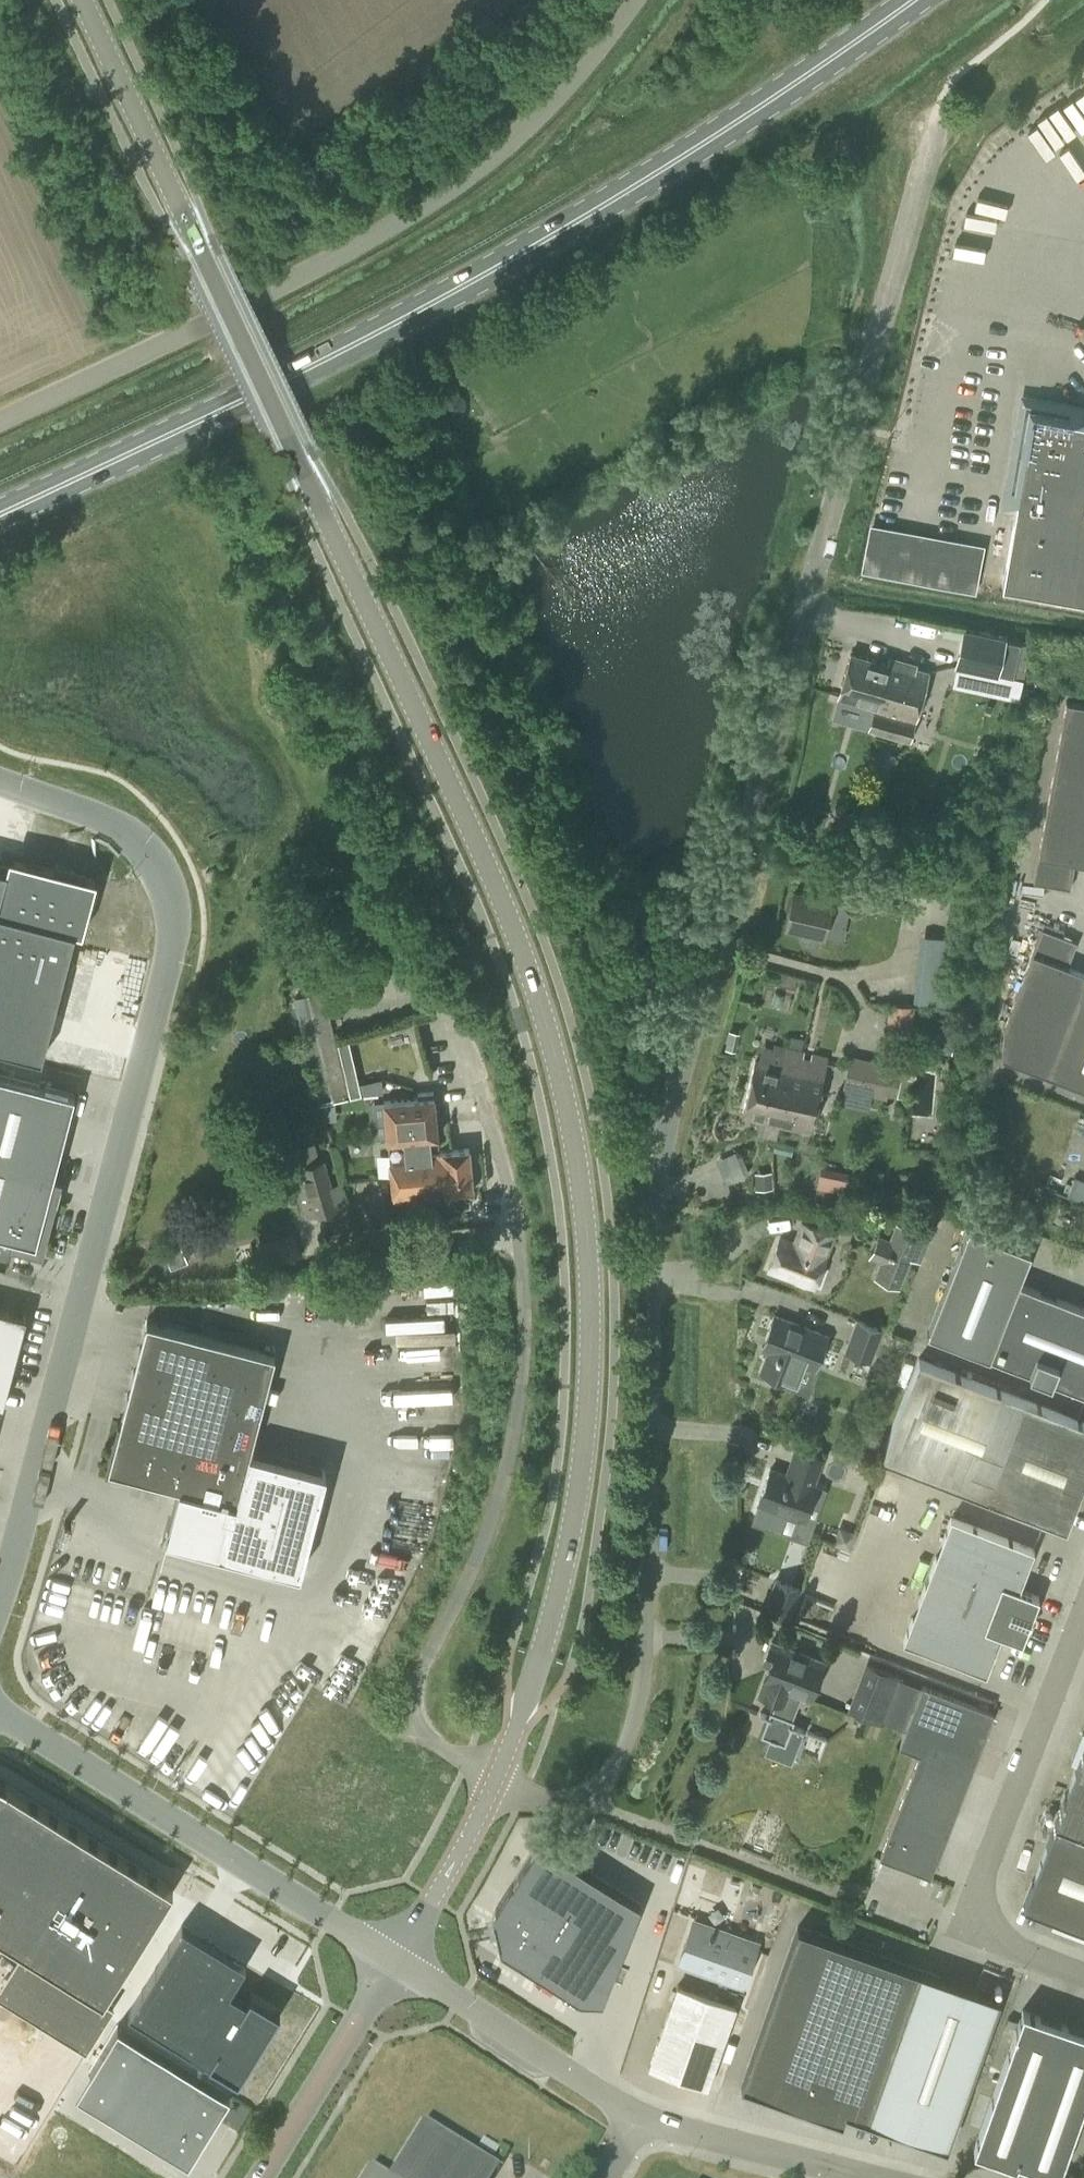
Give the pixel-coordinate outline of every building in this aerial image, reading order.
[(1076,418),(1077,414),(1028,405),(1011,503),(1016,504),(1002,583),(1083,598),(1083,419),(1076,418)] [(871,547),(867,568),(911,576),(915,556),(871,547)] [(921,558),(917,575),(961,586),(965,569),(921,558)] [(1024,680),(1029,644),(965,633),(959,670),(1024,680)] [(887,663),(850,653),(839,695),(876,705),(869,728),(909,739),(928,671),(888,660),(887,663)] [(1066,700),(1033,881),(1070,888),(1075,862),(1083,864),(1083,704),(1066,700)] [(878,782),(895,754),(882,746),(865,774),(878,782)] [(73,928),(86,878),(16,859),(14,868),(0,864),(0,1047),(42,1058),(76,929),(73,928)] [(824,934),(832,900),(794,891),(786,926),(801,929),(800,934),(800,940),(804,944),(814,946),(818,944),(820,940),(822,934),(824,934)] [(1067,966),(1077,941),(1042,928),(1004,1028),(1002,1057),(1083,1089),(1083,972),(1067,966)] [(952,1004),(959,937),(921,933),(914,1000),(952,1004)] [(333,1036),(322,991),(295,997),(320,1103),(348,1097),(334,1036),(333,1036)] [(955,1035),(935,1032),(932,1051),(952,1054),(955,1035)] [(337,1040),(350,1096),(362,1094),(359,1082),(349,1037),(337,1040)] [(790,1082),(780,1121),(811,1128),(828,1057),(812,1053),(810,1061),(802,1059),(804,1051),(784,1046),(780,1066),(780,1067),(782,1067),(779,1080),(790,1082)] [(894,1095),(900,1068),(895,1067),(895,1063),(850,1053),(839,1102),(869,1109),(871,1095),(887,1099),(888,1094),(894,1095)] [(780,1067),(780,1066),(756,1060),(743,1112),(780,1121),(790,1082),(779,1080),(782,1067),(780,1067)] [(75,1093),(0,1074),(0,1233),(14,1237),(11,1245),(42,1253),(62,1178),(53,1176),(75,1093)] [(362,1094),(383,1092),(382,1078),(359,1082),(362,1094)] [(414,1098),(414,1097),(384,1100),(387,1129),(391,1176),(437,1171),(435,1150),(438,1150),(433,1092),(419,1093),(420,1098),(414,1098)] [(318,1162),(313,1144),(285,1152),(290,1170),(284,1172),(289,1189),(296,1187),(304,1217),(337,1207),(333,1195),(338,1193),(339,1200),(345,1198),(341,1184),(331,1186),(323,1161),(318,1162)] [(437,1171),(391,1176),(393,1200),(394,1200),(440,1196),(439,1192),(453,1191),(469,1189),(472,1189),(468,1148),(438,1150),(435,1150),(437,1171)] [(730,1180),(745,1174),(740,1163),(726,1170),(730,1180)] [(756,1189),(773,1188),(772,1170),(754,1172),(756,1189)] [(847,1178),(820,1172),(816,1188),(844,1194),(847,1178)] [(814,1285),(833,1233),(803,1222),(796,1242),(781,1237),(769,1268),(794,1277),(796,1281),(806,1285),(811,1284),(814,1285)] [(900,1287),(913,1255),(919,1257),(927,1237),(922,1235),(923,1233),(896,1222),(890,1238),(881,1262),(874,1276),(900,1287)] [(927,1333),(987,1356),(1083,1393),(1083,1308),(1077,1305),(1016,1282),(1029,1249),(968,1226),(927,1333)] [(263,1260),(300,1255),(293,1230),(258,1241),(263,1260)] [(26,1314),(0,1308),(0,1355),(15,1358),(26,1314)] [(769,1351),(761,1371),(775,1376),(791,1384),(793,1380),(796,1381),(801,1366),(814,1371),(821,1352),(822,1352),(828,1336),(828,1335),(820,1332),(774,1314),(762,1348),(769,1351)] [(871,1361),(884,1329),(865,1322),(856,1319),(844,1350),(871,1361)] [(147,1320),(109,1467),(178,1485),(165,1536),(298,1570),(324,1470),(249,1451),(275,1353),(147,1320)] [(1083,1478),(1083,1421),(1020,1397),(918,1356),(880,1454),(1066,1526),(1083,1478)] [(813,1483),(821,1459),(795,1450),(788,1469),(791,1470),(789,1476),(770,1470),(759,1502),(761,1502),(759,1506),(760,1513),(764,1517),(775,1520),(781,1520),(783,1515),(785,1511),(804,1517),(816,1484),(813,1483)] [(1022,1641),(1039,1597),(1018,1588),(1033,1549),(951,1517),(903,1641),(986,1672),(1001,1633),(1022,1641)] [(793,1617),(803,1588),(778,1579),(768,1608),(793,1617)] [(810,1698),(824,1662),(771,1642),(767,1654),(773,1657),(759,1694),(776,1701),(772,1711),(770,1710),(761,1734),(785,1743),(795,1719),(793,1718),(802,1695),(810,1698)] [(885,1724),(903,1675),(866,1662),(848,1710),(885,1724)] [(930,1876),(976,1753),(992,1712),(921,1685),(897,1746),(919,1755),(880,1857),(930,1876)] [(1054,1821),(1023,1902),(1083,1925),(1083,1743),(1054,1821)] [(106,2000),(177,1887),(18,1788),(15,1785),(12,1783),(8,1781),(5,1780),(1,1779),(0,1778),(0,1933),(106,2000)] [(539,1839),(492,1913),(500,1949),(580,2000),(603,2001),(641,1904),(539,1839)] [(742,1985),(757,1944),(693,1921),(679,1962),(742,1985)] [(245,1963),(182,1924),(129,2011),(238,2078),(276,2017),(229,1989),(245,1963)] [(797,1926),(741,2085),(842,2121),(846,2110),(947,2146),(999,1997),(797,1926)] [(706,2087),(735,2005),(678,1985),(649,2067),(706,2087)] [(1016,2163),(1018,2158),(1059,2173),(1083,2101),(1083,2030),(1022,2008),(973,2147),(1016,2163)] [(130,2097),(116,2119),(188,2164),(230,2095),(121,2028),(93,2074),(130,2097)] [(499,2170),(423,2124),(389,2177),(495,2177),(499,2170)] [(371,2169),(366,2177),(386,2177),(371,2169)]
